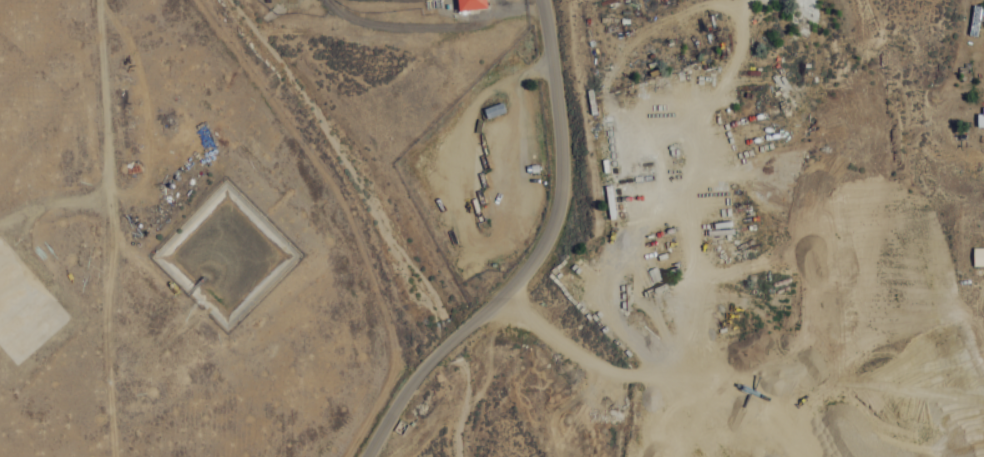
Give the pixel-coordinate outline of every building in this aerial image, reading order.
[(459,9),(486,5),(485,0),(458,0),(459,9)] [(973,247),(973,265),(983,265),(983,246),(973,247)]
